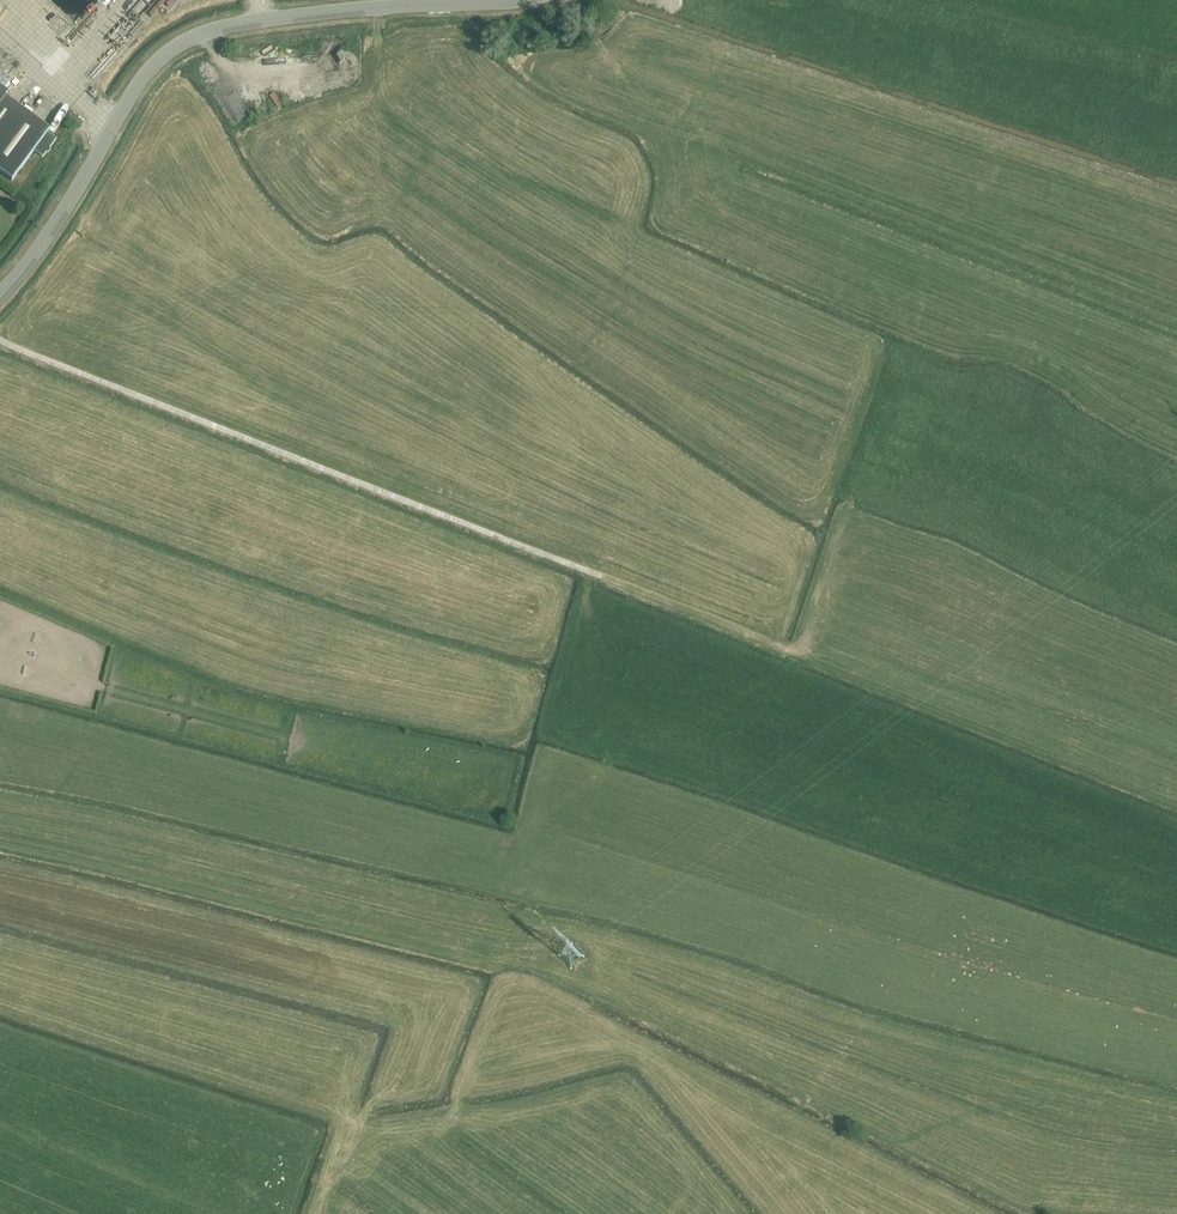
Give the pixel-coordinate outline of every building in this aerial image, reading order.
[(87,71),(78,79),(89,90),(97,81),(87,71)] [(49,130),(5,98),(8,94),(0,88),(0,173),(11,181),(34,151),(42,158),(56,139),(47,133),(49,130)]
